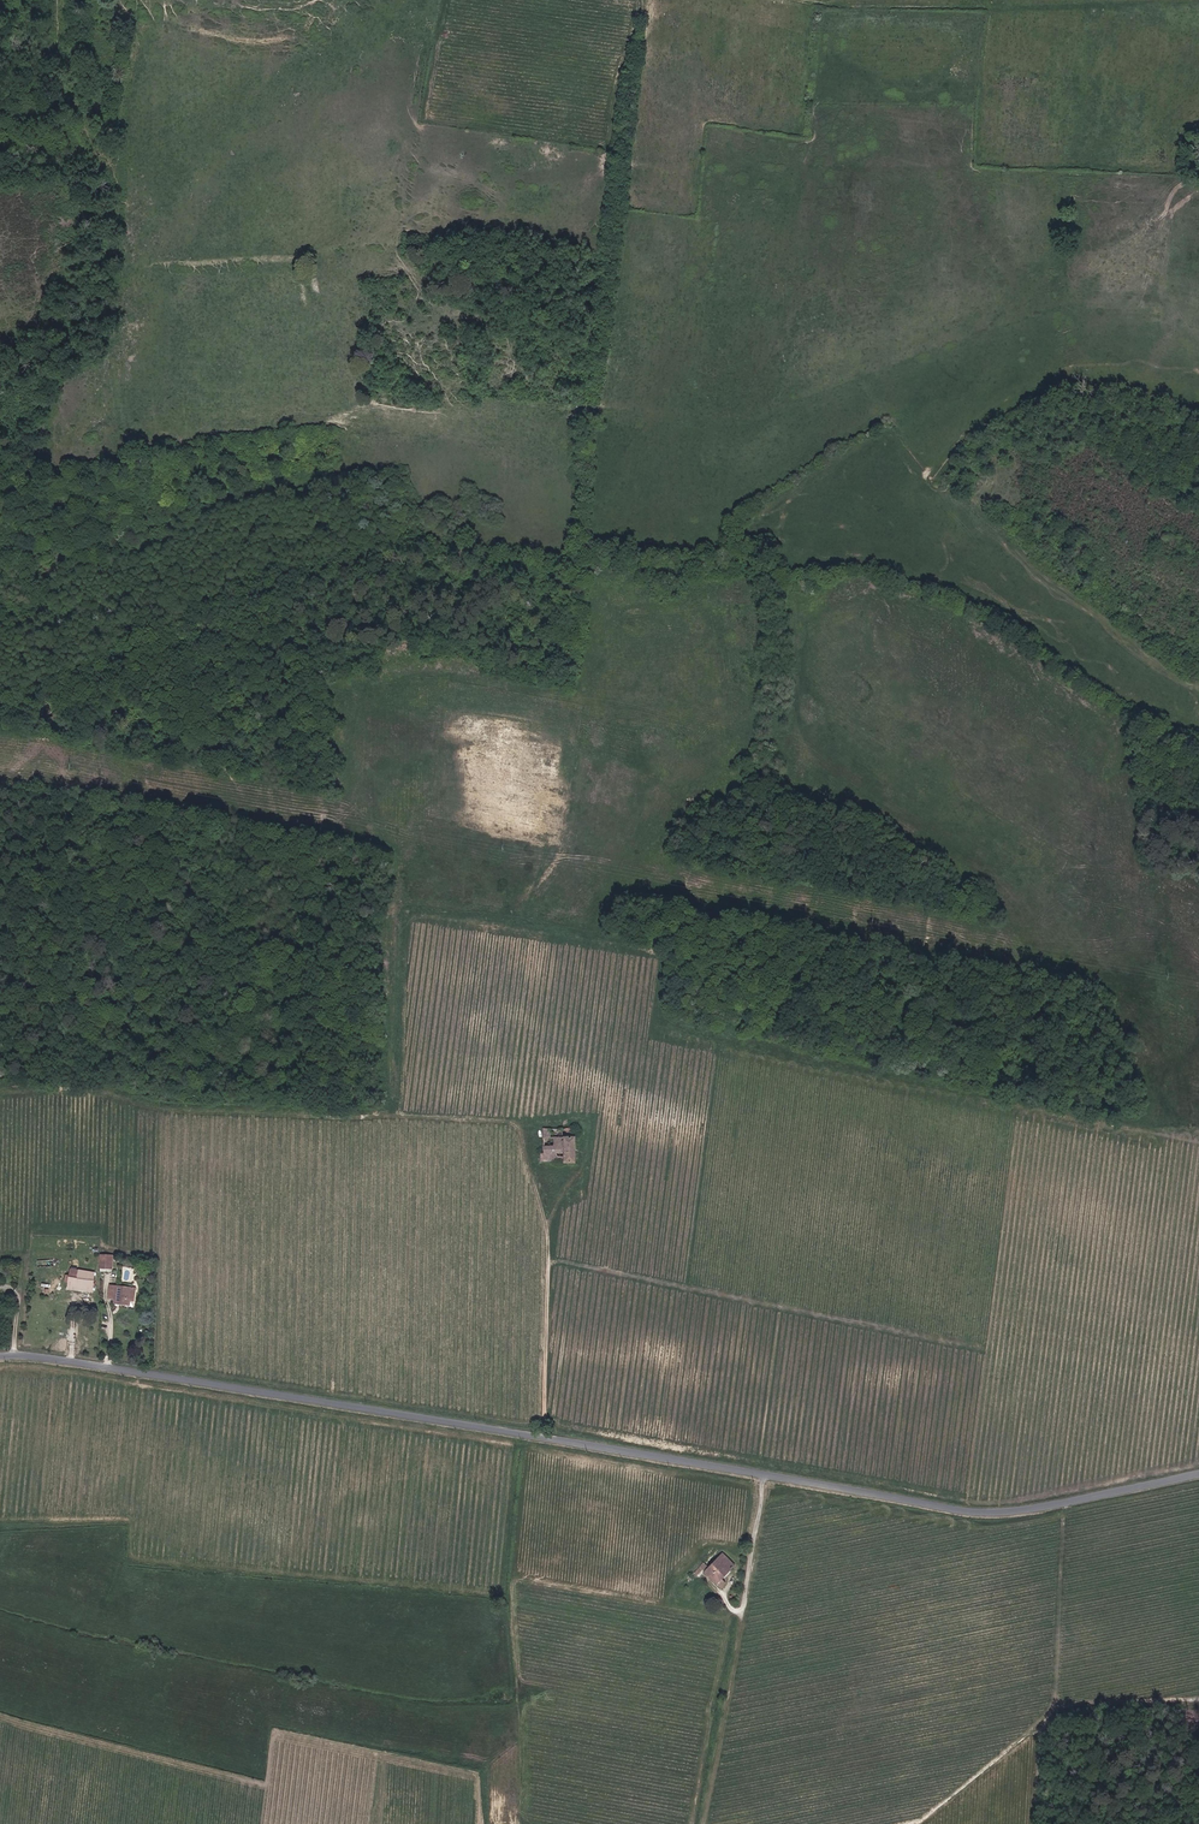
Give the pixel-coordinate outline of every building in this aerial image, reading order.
[(578,1134),(552,1132),(550,1153),(545,1152),(544,1160),(565,1161),(565,1165),(581,1166),(582,1144),(578,1143),(578,1134)] [(113,1269),(113,1254),(100,1253),(100,1268),(113,1269)] [(95,1269),(72,1268),(72,1274),(68,1274),(67,1282),(70,1282),(70,1288),(95,1289),(95,1269)] [(138,1288),(134,1287),(112,1285),(111,1295),(118,1295),(118,1299),(118,1303),(133,1305),(133,1303),(133,1299),(137,1300),(138,1288)] [(729,1556),(711,1571),(706,1574),(722,1591),(727,1587),(723,1582),(739,1568),(729,1556)] [(699,1578),(705,1573),(703,1570),(696,1576),(699,1578)]
